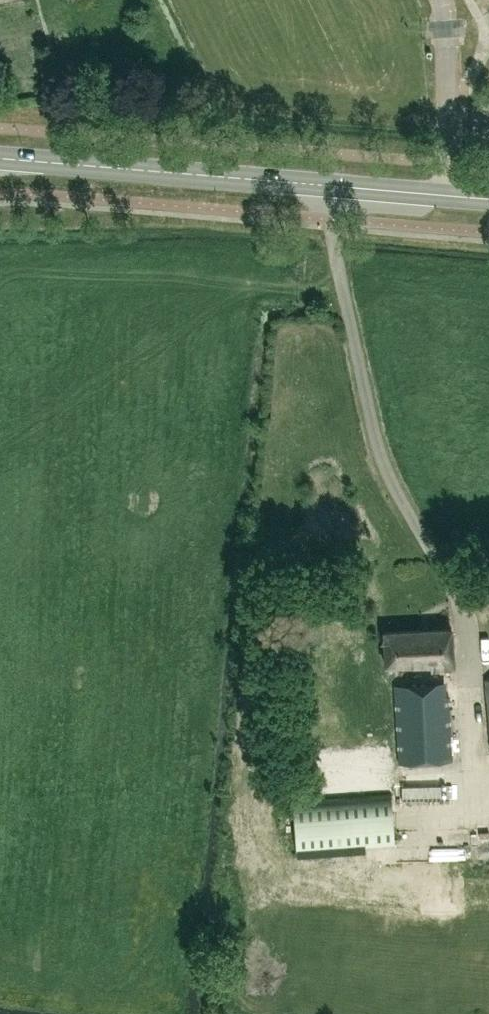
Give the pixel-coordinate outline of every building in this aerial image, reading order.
[(430,667),(453,666),(451,628),(383,631),(385,665),(430,663),(430,667)] [(394,685),(398,763),(451,760),(448,682),(394,685)] [(331,780),(356,780),(356,749),(331,749),(331,780)] [(431,779),(403,780),(403,792),(431,791),(431,779)] [(391,794),(322,799),(292,801),(295,854),(370,848),(394,846),(391,794)] [(305,867),(305,857),(266,857),(266,867),(305,867)] [(388,875),(371,876),(372,895),(389,895),(388,875)]
